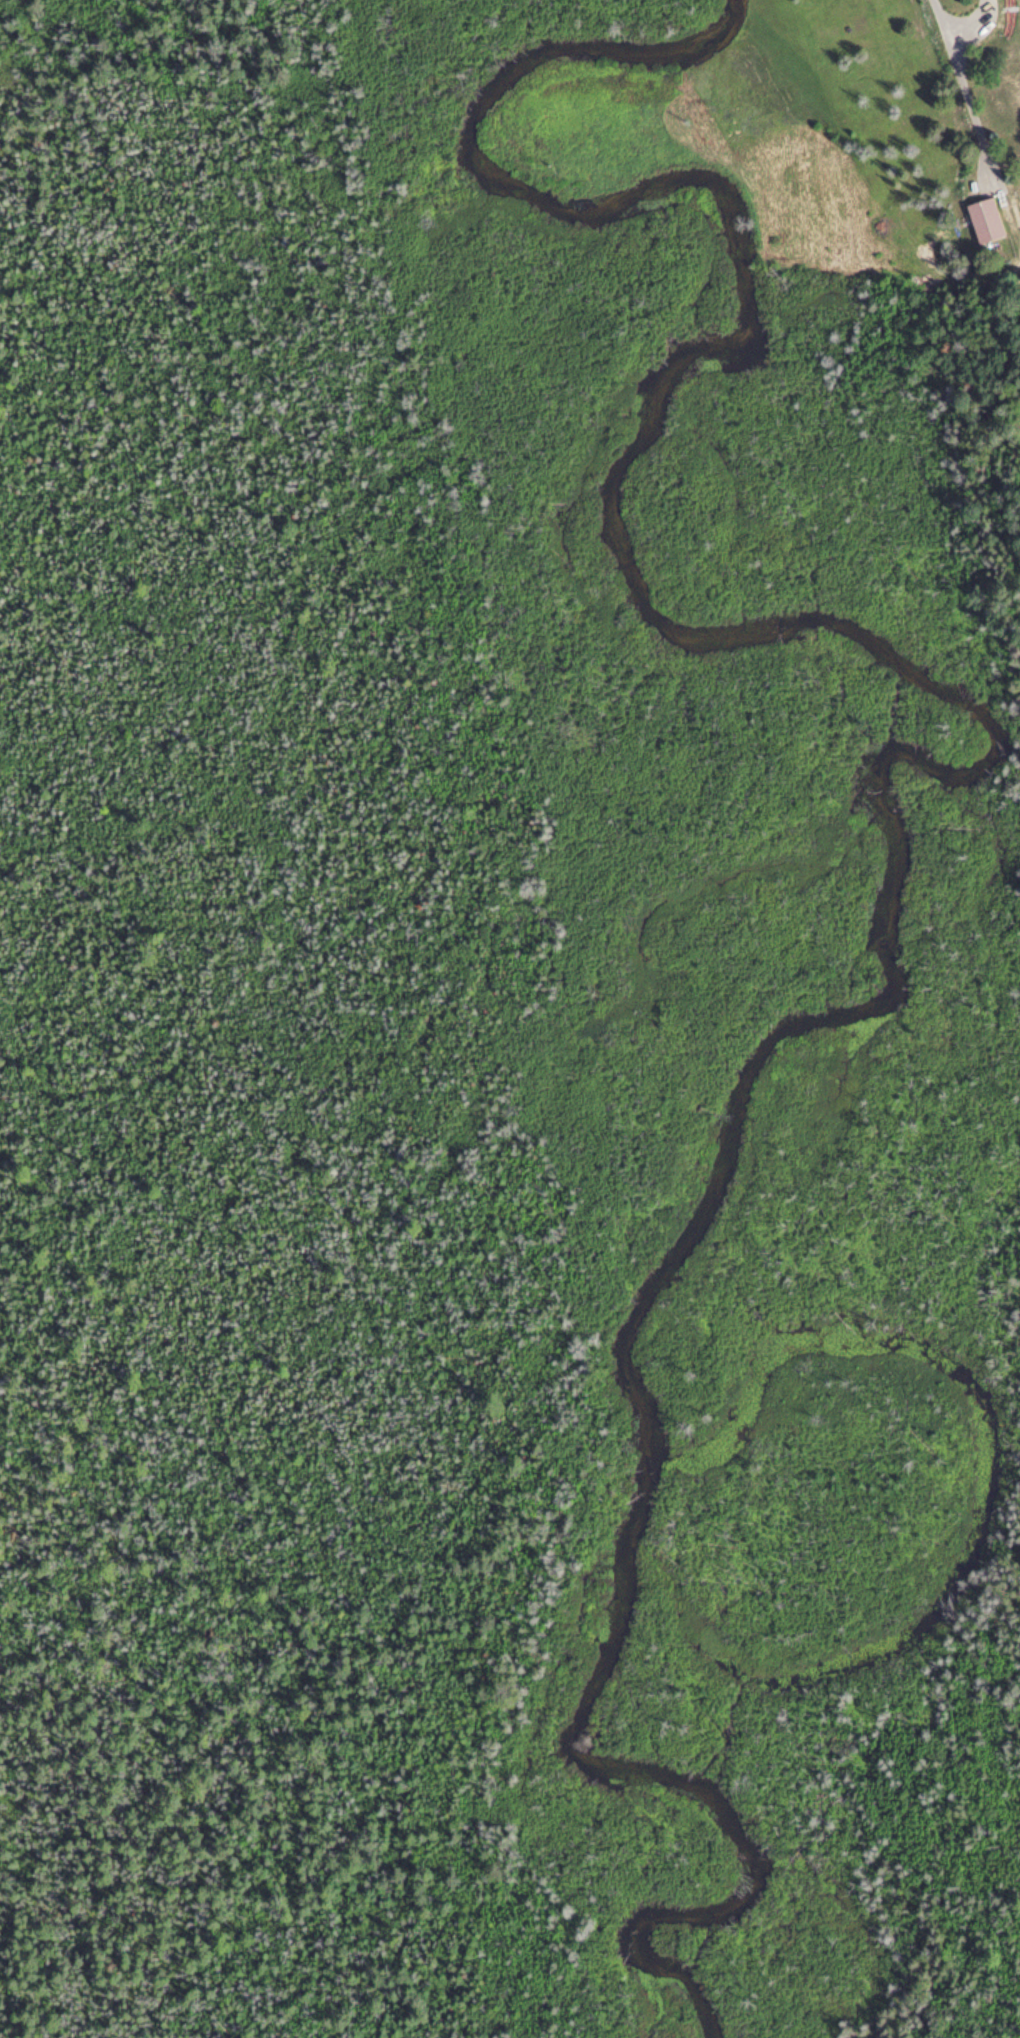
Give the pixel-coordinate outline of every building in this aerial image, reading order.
[(966,202),(979,240),(1005,231),(992,194),(966,202)]
